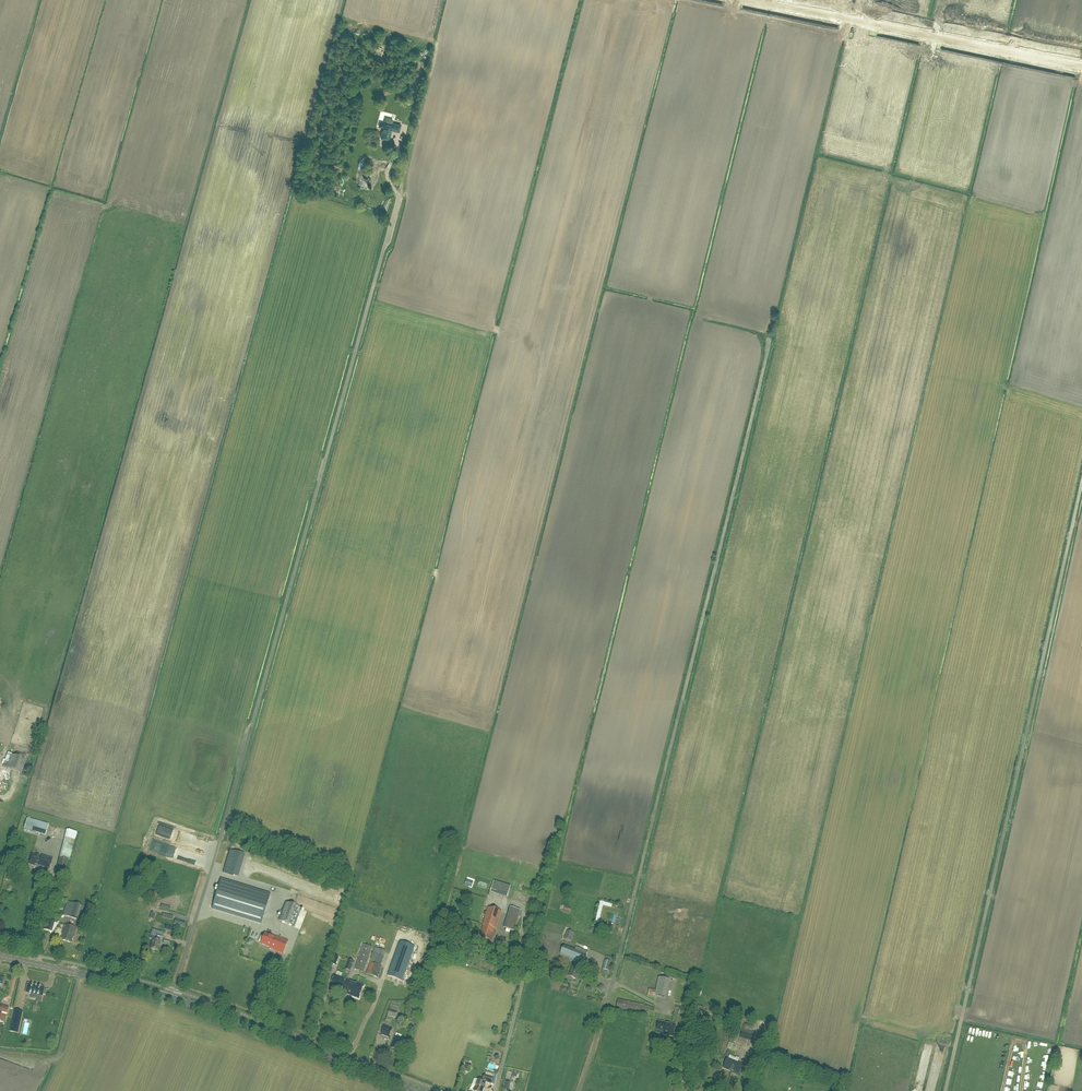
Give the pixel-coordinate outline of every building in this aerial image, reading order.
[(375,53),(381,55),(383,49),(377,46),(375,53)] [(381,136),(389,138),(391,134),(392,130),(399,132),(401,125),(392,122),(391,125),(384,123),(380,122),(379,126),(383,127),(380,136),(381,136)] [(21,774),(26,760),(12,755),(9,763),(5,762),(3,767),(7,768),(7,769),(21,774)] [(24,830),(45,836),(49,825),(27,819),(24,830)] [(70,860),(76,832),(66,830),(59,858),(70,860)] [(245,855),(230,851),(223,873),(238,878),(245,855)] [(41,858),(32,855),(29,864),(38,867),(38,869),(49,872),(53,859),(42,856),(41,858)] [(64,872),(68,860),(60,858),(57,869),(64,872)] [(261,924),(270,895),(221,880),(220,882),(219,888),(212,909),(261,924)] [(486,889),(487,884),(479,881),(477,886),(486,889)] [(507,898),(510,887),(494,881),(490,893),(507,898)] [(611,908),(612,904),(600,901),(595,922),(599,923),(602,906),(611,908)] [(79,921),(83,907),(71,903),(69,911),(65,909),(63,916),(79,921)] [(294,927),(301,909),(285,903),(278,921),(294,927)] [(515,932),(521,911),(510,907),(503,929),(515,932)] [(483,922),(497,926),(498,927),(502,913),(488,908),(483,922)] [(48,931),(52,932),(56,923),(52,921),(48,931)] [(492,942),(497,926),(483,922),(482,925),(483,926),(479,938),(492,942)] [(74,938),(76,929),(64,925),(62,933),(64,934),(62,941),(71,943),(73,937),(74,938)] [(161,938),(162,933),(152,930),(149,939),(153,940),(150,949),(158,951),(160,942),(159,942),(160,937),(161,938)] [(571,942),(574,934),(567,931),(564,940),(571,942)] [(274,937),(273,936),(265,933),(260,944),(269,947),(268,948),(282,954),(288,941),(276,936),(274,937)] [(403,981),(415,947),(401,942),(388,976),(403,981)] [(363,973),(372,948),(363,945),(354,969),(363,973)] [(571,961),(576,963),(581,965),(582,965),(588,953),(578,949),(576,948),(576,950),(564,945),(560,954),(570,958),(569,959),(572,960),(571,961)] [(609,972),(612,959),(605,957),(602,970),(601,974),(608,976),(609,971),(609,972)] [(350,971),(354,961),(348,960),(345,970),(350,971)] [(579,969),(581,965),(576,963),(574,967),(573,966),(569,977),(576,980),(581,970),(579,969)] [(381,968),(370,964),(366,974),(378,978),(381,968)] [(341,991),(340,992),(347,995),(352,982),(335,976),(331,987),(341,991)] [(665,998),(669,980),(659,978),(656,991),(649,989),(648,995),(665,998)] [(364,986),(352,981),(352,982),(347,995),(359,999),(364,986)] [(44,988),(43,988),(28,985),(28,984),(28,985),(26,993),(26,992),(26,993),(32,994),(31,999),(35,1000),(36,995),(42,996),(42,997),(42,996),(42,995),(45,995),(46,990),(43,990),(44,988)] [(597,988),(600,993),(605,990),(602,985),(597,988)] [(653,1016),(655,1008),(645,1006),(618,1000),(616,1009),(643,1015),(643,1014),(653,1016)] [(395,1018),(397,1011),(399,1005),(392,1003),(390,1009),(388,1016),(395,1018)] [(1,1005),(0,1008),(0,1013),(7,1015),(9,1007),(1,1005)] [(14,1011),(9,1031),(18,1033),(22,1013),(14,1011)] [(658,1021),(656,1030),(663,1031),(662,1035),(673,1037),(676,1024),(666,1023),(658,1021)] [(752,1033),(754,1026),(745,1024),(744,1030),(752,1033)] [(389,1038),(392,1029),(384,1026),(380,1035),(389,1038)] [(739,1036),(752,1040),(754,1034),(741,1030),(739,1036)] [(400,1040),(402,1036),(396,1034),(395,1038),(394,1037),(392,1042),(393,1043),(391,1048),(398,1051),(401,1045),(402,1046),(404,1041),(400,1040)] [(766,1052),(768,1046),(768,1044),(762,1042),(759,1051),(766,1052)] [(763,1058),(764,1053),(756,1052),(755,1056),(754,1056),(751,1070),(758,1071),(759,1069),(760,1069),(762,1058),(763,1058)] [(738,1076),(742,1065),(728,1059),(724,1069),(732,1072),(732,1073),(738,1076)] [(478,1080),(475,1079),(474,1080),(472,1085),(473,1086),(475,1087),(474,1090),(483,1090),(486,1083),(494,1085),(497,1075),(486,1072),(483,1082),(478,1080)]
